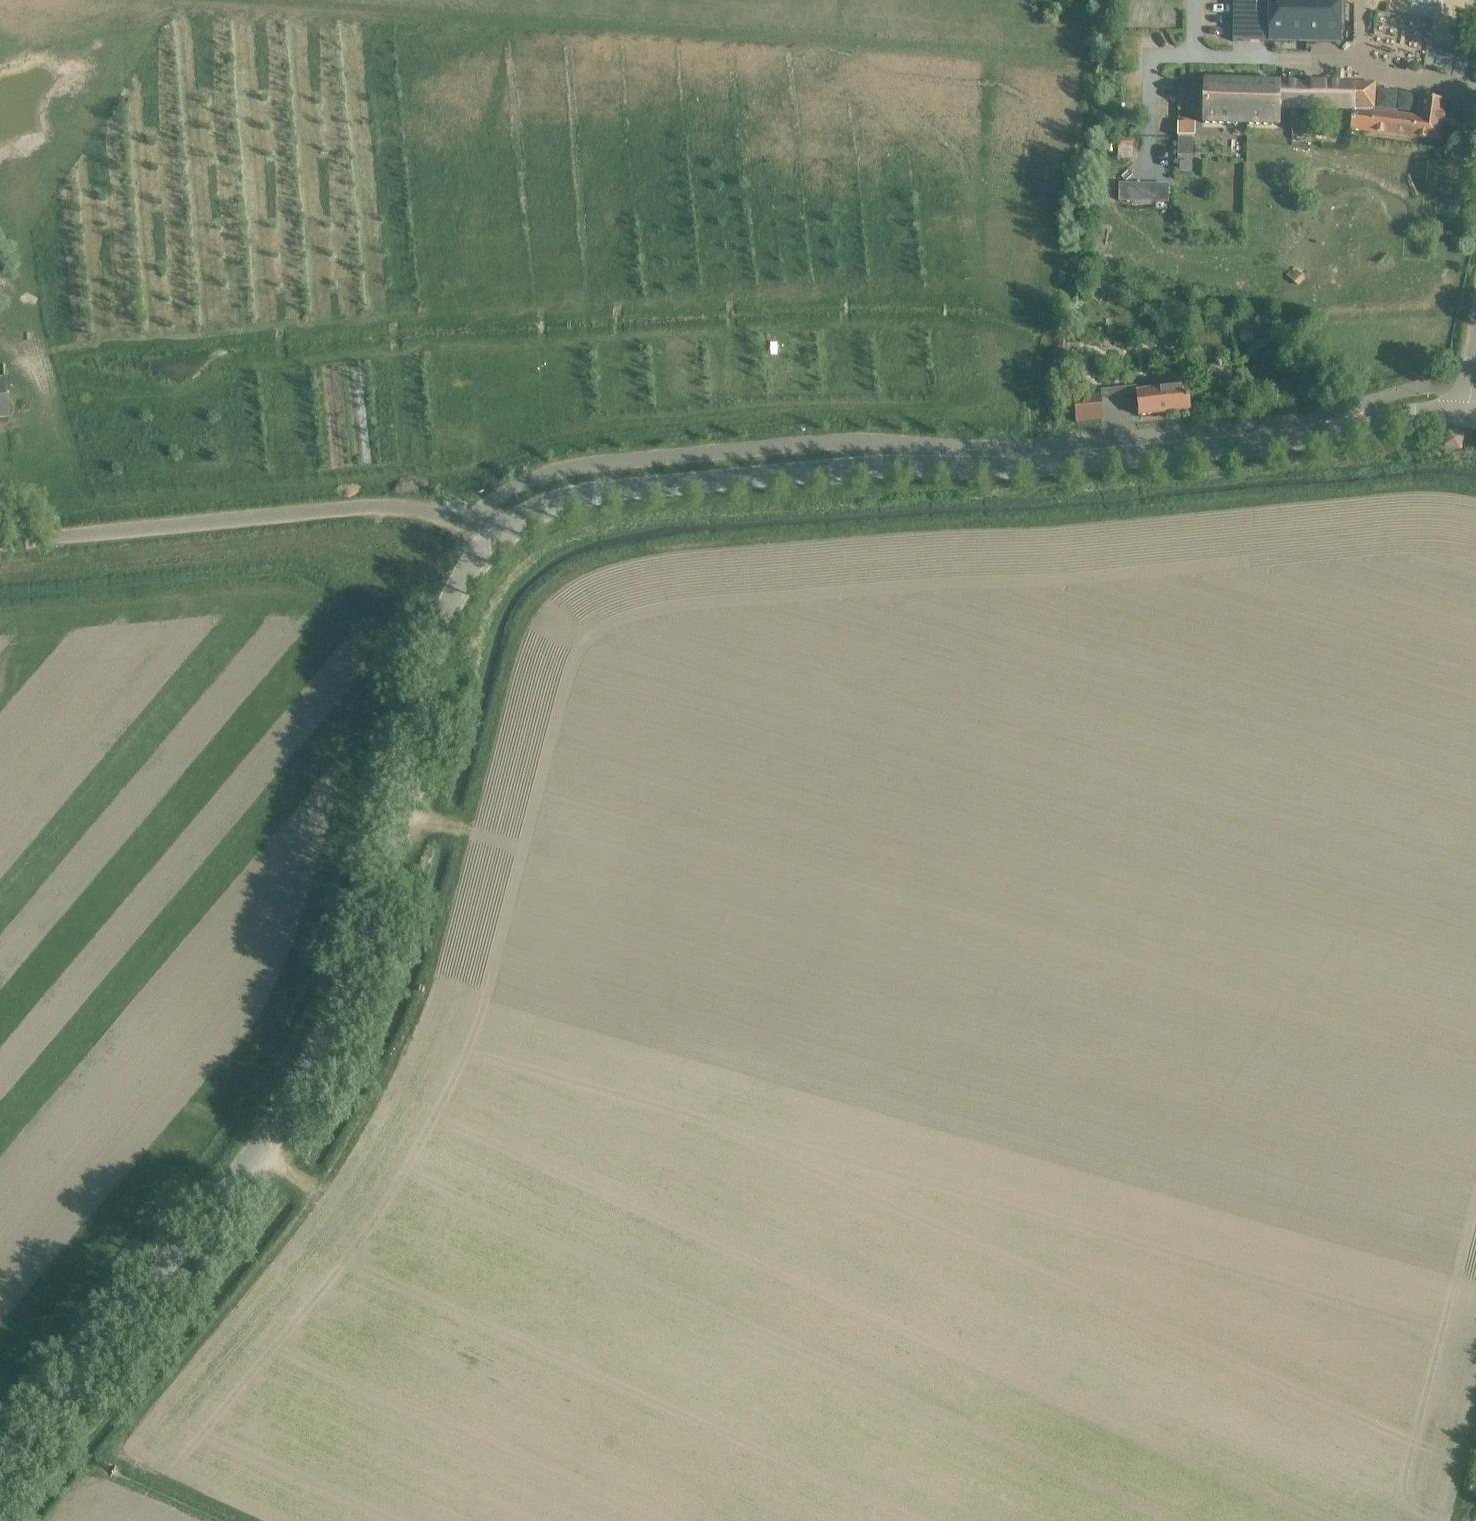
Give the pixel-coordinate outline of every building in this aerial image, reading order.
[(1340,0),(1239,0),(1238,41),(1339,42),(1340,0)] [(1438,141),(1443,101),(1417,98),(1415,117),(1372,112),(1373,85),(1203,81),(1202,123),(1276,125),(1277,107),(1368,109),(1368,113),(1350,112),(1348,130),(1438,141)] [(1178,122),(1178,136),(1196,136),(1196,122),(1178,122)] [(1153,193),(1124,191),(1123,215),(1152,217),(1153,193)] [(1190,410),(1187,388),(1152,391),(1153,392),(1137,393),(1139,416),(1190,410)] [(1077,422),(1102,419),(1100,394),(1075,396),(1077,422)] [(1458,449),(1461,436),(1449,433),(1446,446),(1458,449)]
